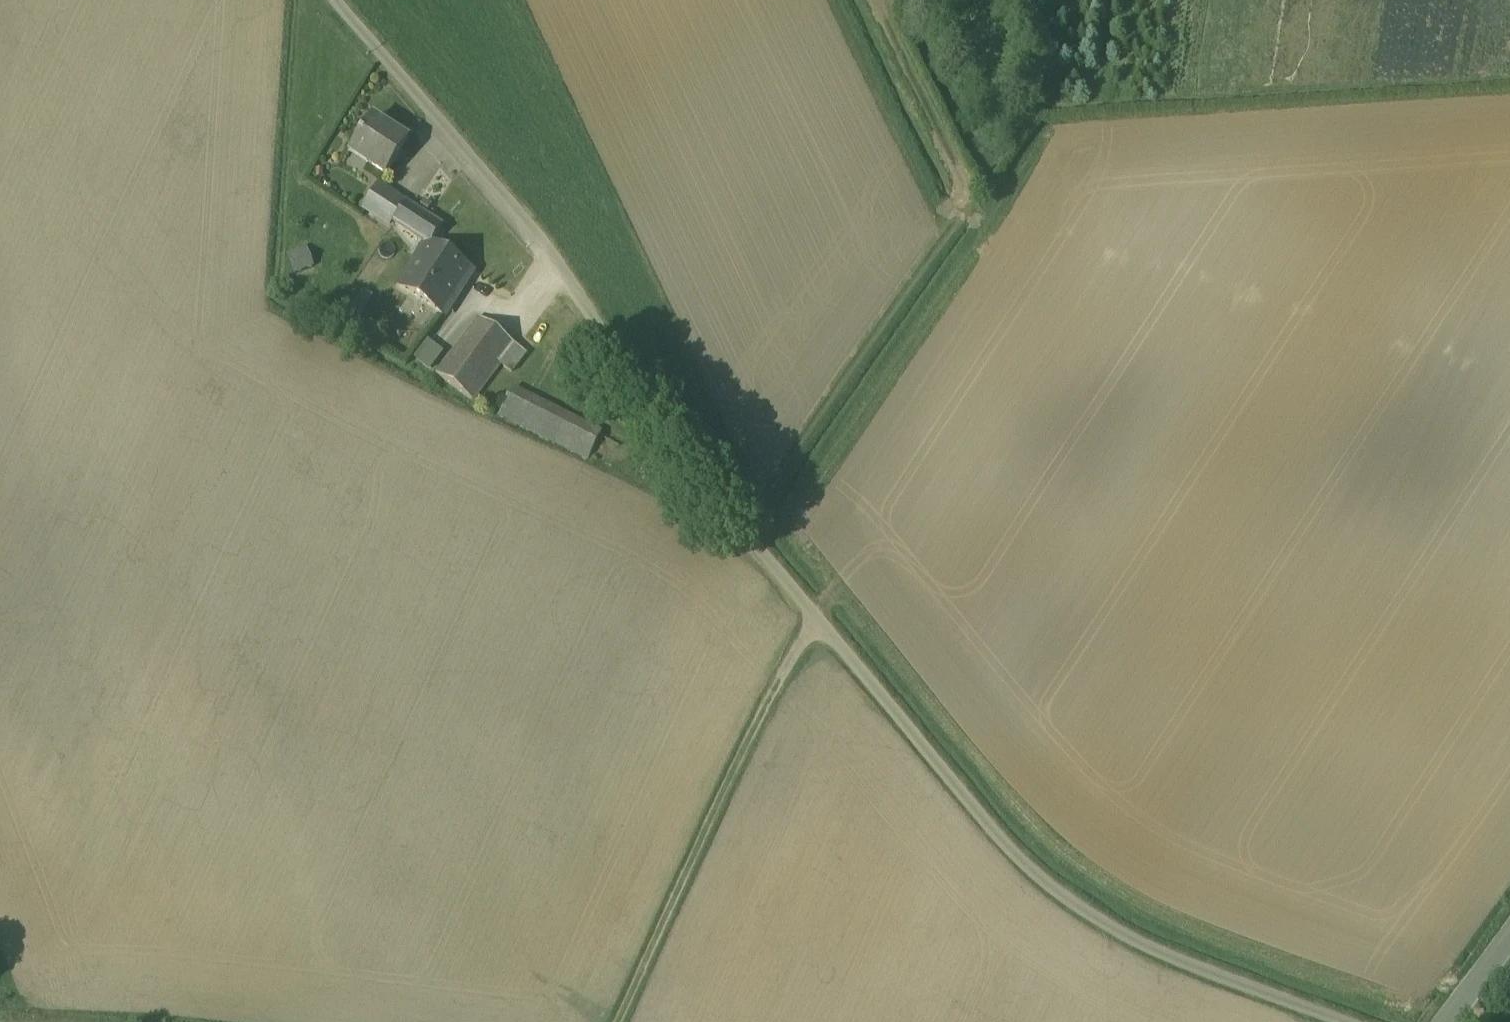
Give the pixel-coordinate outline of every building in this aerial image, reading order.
[(408,144),(373,121),(351,154),(387,177),(408,144)] [(403,203),(380,188),(365,210),(389,225),(403,203)] [(530,247),(445,192),(427,218),(406,205),(395,224),(428,245),(402,286),(444,314),(470,273),(500,293),(530,247)] [(308,247),(292,251),(296,269),(312,265),(308,247)] [(527,354),(479,318),(437,374),(473,402),(501,365),(512,373),(527,354)] [(415,358),(430,369),(444,350),(429,339),(415,358)] [(602,433),(514,388),(500,415),(589,460),(602,433)]
